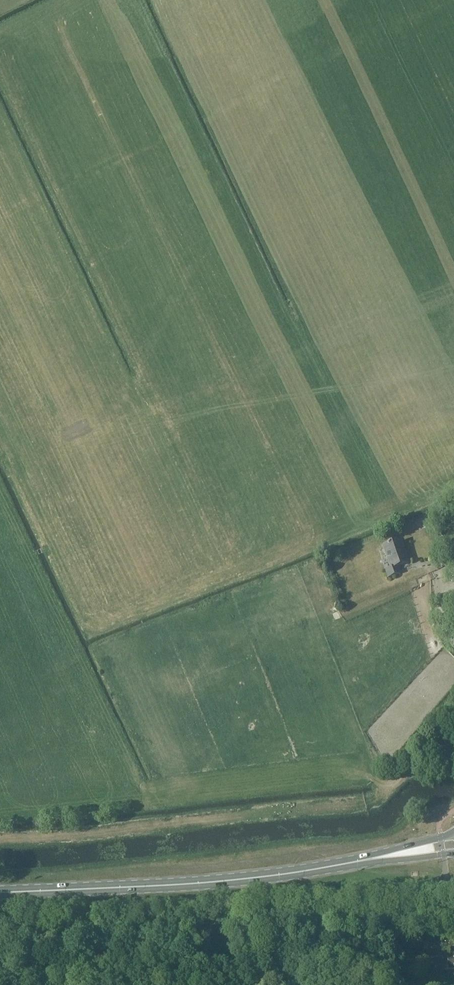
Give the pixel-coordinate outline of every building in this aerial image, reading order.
[(408,563),(401,542),(384,548),(391,569),(386,571),(388,578),(400,573),(398,567),(408,563)] [(444,956),(443,940),(430,941),(430,950),(432,950),(432,956),(444,956)] [(444,957),(444,968),(453,967),(453,957),(444,957)]
